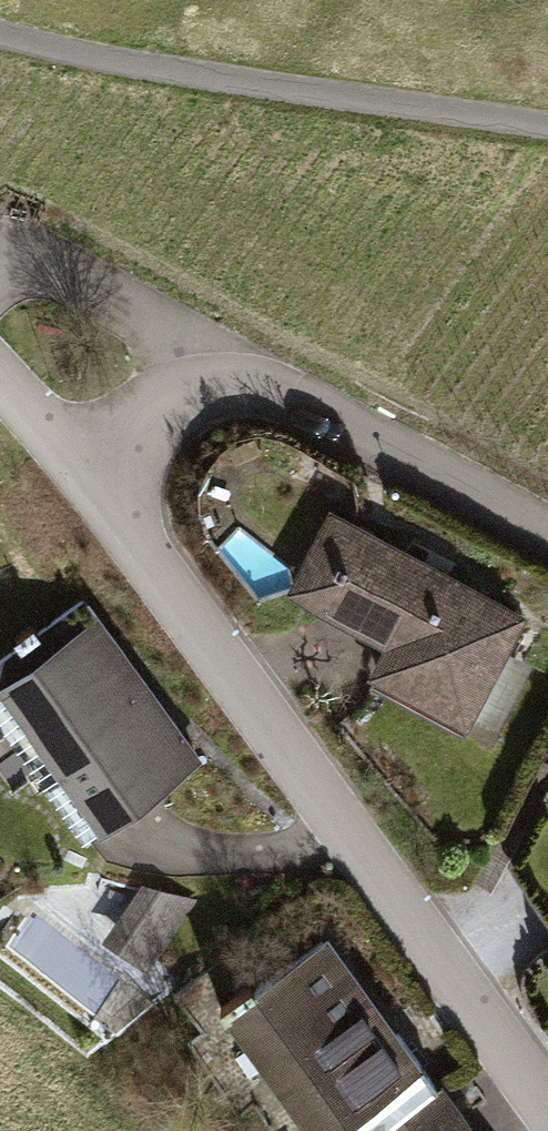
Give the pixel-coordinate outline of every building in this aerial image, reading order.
[(337,504),(278,613),(471,717),(530,607),(337,504)] [(0,660),(0,696),(100,834),(202,761),(84,599),(0,660)] [(194,900),(144,885),(107,940),(150,967),(194,900)] [(224,1002),(316,1130),(391,1130),(447,1092),(331,927),(224,1002)] [(391,1130),(475,1130),(447,1092),(391,1130)]
